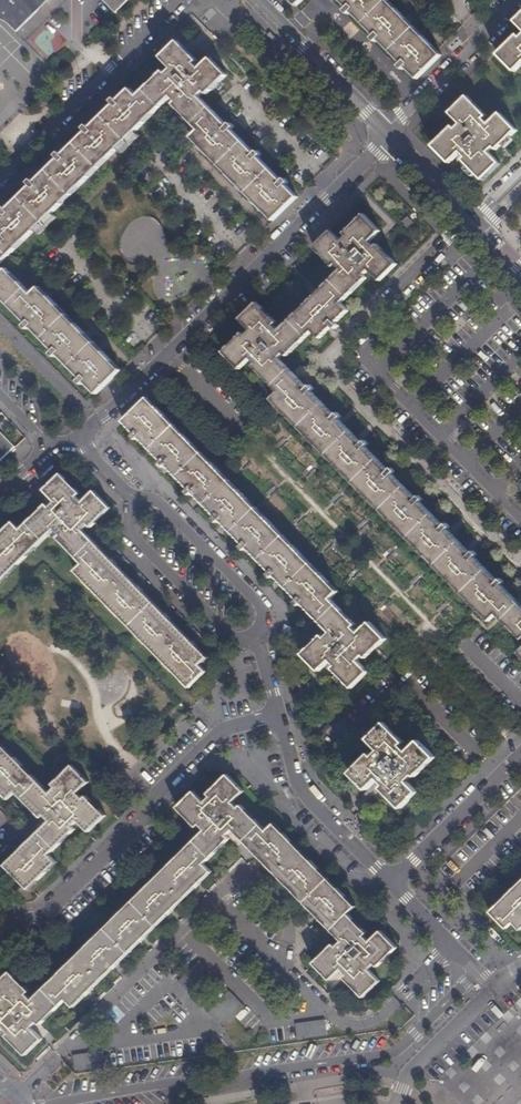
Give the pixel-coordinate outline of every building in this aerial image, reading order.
[(24,12),(25,13),(27,14),(28,14),(29,14),(30,14),(31,14),(32,13),(34,12),(34,11),(45,0),(12,0),(24,12)] [(131,0),(104,0),(105,1),(105,2),(109,6),(117,14),(131,0)] [(376,43),(380,42),(402,64),(400,67),(403,70),(406,68),(417,80),(442,56),(387,0),(339,0),(346,7),(348,9),(345,12),(348,15),(351,12),(375,37),(372,39),(376,43)] [(504,51),(519,66),(520,63),(520,34),(504,51)] [(156,114),(172,98),(177,103),(175,106),(200,131),(192,139),(273,221),(297,198),(286,186),(289,183),(285,179),(282,182),(280,181),(276,176),(264,164),(259,159),(258,158),(262,155),(258,151),(255,154),(231,131),(235,127),(231,124),(227,127),(226,125),(221,121),(199,98),(206,92),(208,94),(227,76),(210,60),(200,70),(196,65),(194,64),(197,62),(178,42),(162,57),(162,58),(172,69),(166,75),(164,73),(147,90),(138,99),(130,90),(126,95),(121,100),(119,102),(116,99),(113,102),(116,105),(92,129),(88,126),(85,129),(88,132),(87,133),(82,138),(70,149),(66,154),(64,156),(61,153),(57,157),(60,159),(36,183),(33,180),(30,184),(33,187),(32,187),(27,192),(15,203),(10,209),(9,210),(6,208),(2,211),(5,214),(0,219),(0,266),(156,114)] [(467,158),(464,160),(483,181),(500,164),(489,153),(494,147),(497,150),(516,132),(500,115),(489,125),(484,120),(487,117),(467,96),(451,114),(462,125),(457,130),(454,127),(433,147),(450,164),(462,152),(467,158)] [(520,605),(508,593),(503,588),(501,587),(504,583),(502,580),(498,583),(474,559),(477,556),(474,552),(470,555),(469,555),(465,549),(454,537),(450,533),(447,531),(450,528),(447,524),(443,527),(420,503),(423,500),(420,496),(416,499),(411,494),(400,482),(395,477),(393,475),(396,472),(393,469),(389,472),(366,448),(369,445),(365,441),(362,444),(360,442),(355,437),(344,425),(339,421),(338,420),(341,417),(338,413),(335,417),(311,392),(315,389),(311,385),(308,388),(306,386),(301,382),(289,369),(280,359),(285,354),(287,357),(313,331),(320,339),(325,334),(331,329),(333,327),(336,329),(339,326),(336,323),(347,313),(349,310),(342,303),(348,297),(368,278),(365,275),(369,271),(380,282),(397,264),(380,246),(378,245),(375,248),(370,243),(381,233),(364,215),(345,234),(348,237),(341,243),(333,235),(329,231),(313,247),(334,268),(337,265),(342,270),(280,331),(275,326),(278,323),(258,304),(241,320),(253,331),(247,337),(243,333),(224,353),(241,370),(252,359),(257,364),(254,367),(279,393),(272,400),(490,622),(497,615),(520,640),(520,607),(520,605)] [(10,306),(16,312),(22,318),(26,323),(28,324),(25,327),(28,330),(31,328),(54,352),(52,354),(55,357),(58,355),(60,357),(64,362),(76,374),(81,378),(82,380),(79,382),(83,385),(85,383),(97,394),(121,370),(103,352),(88,336),(48,296),(40,287),(32,295),(26,289),(13,276),(7,269),(4,272),(0,268),(0,296),(10,306)] [(334,669),(334,670),(353,689),(370,673),(370,672),(359,661),(364,656),(368,660),(387,640),(370,623),(359,633),(354,628),(358,625),(333,600),(340,592),(148,398),(124,422),(130,428),(136,434),(137,435),(134,437),(137,440),(140,438),(158,456),(162,461),(164,462),(161,465),(164,468),(167,466),(191,490),(188,492),(191,495),(194,493),(196,495),(201,500),(218,518),(215,520),(219,523),(221,521),(223,523),(228,527),(239,539),(244,544),(245,545),(242,547),(245,551),(248,548),(272,572),(269,575),(273,579),(276,576),(277,578),(282,583),(293,594),(298,599),(299,600),(297,603),(300,606),(302,603),(332,634),(327,638),(323,636),(304,655),(321,672),(332,660),(337,666),(334,669)] [(16,447),(0,431),(0,463),(16,447)] [(7,530),(0,537),(0,586),(56,531),(61,535),(58,539),(77,559),(83,565),(76,572),(200,700),(218,683),(201,666),(209,658),(201,650),(192,641),(171,619),(162,610),(148,596),(139,586),(117,564),(107,554),(101,548),(95,542),(84,531),(89,526),(92,528),(112,508),(95,491),(84,502),(79,497),(82,494),(62,474),(44,491),(56,502),(50,507),(48,504),(47,505),(22,529),(15,522),(7,530)] [(386,785),(383,789),(403,810),(421,792),(410,781),(415,776),(418,778),(438,758),(421,741),(410,752),(404,746),(407,743),(387,723),(369,739),(381,751),(375,757),(372,754),(352,774),(369,791),(380,780),(386,785)] [(9,800),(17,793),(24,799),(42,818),(45,816),(51,821),(40,832),(26,845),(17,855),(6,866),(30,890),(58,862),(51,855),(76,830),(73,827),(79,821),(90,832),(107,816),(87,796),(84,799),(79,793),(90,782),(74,765),(54,785),(56,788),(51,793),(41,783),(34,776),(0,742),(0,791),(9,800)] [(330,929),(342,942),(337,947),(334,944),(314,963),(331,981),(342,970),(347,976),(345,978),(345,979),(364,998),(381,981),(370,970),(373,967),(376,965),(378,967),(398,948),(381,931),(370,942),(365,936),(368,934),(349,914),(357,907),(275,824),(267,832),(242,806),(239,809),(234,803),(245,792),(229,775),(208,795),(211,798),(206,803),(195,792),(178,809),(197,828),(200,825),(206,831),(195,842),(189,848),(34,1000),(28,994),(31,992),(12,972),(0,983),(0,994),(5,1000),(0,1005),(0,1032),(4,1028),(8,1031),(10,1033),(7,1036),(27,1056),(44,1039),(33,1029),(38,1023),(41,1026),(41,1025),(68,1000),(75,1008),(82,1001),(92,991),(109,974),(119,964),(141,943),(151,933),(165,919),(175,910),(197,888),(206,879),(213,872),(205,864),(213,858),(231,840),(232,839),(228,836),(234,831),(244,841),(263,861),(273,871),(290,888),(299,897),(320,919),(330,929)] [(491,912),(508,929),(514,924),(520,931),(520,883),(491,912)] [(189,971),(194,977),(205,966),(200,961),(189,971)] [(194,977),(200,982),(210,971),(205,966),(194,977)] [(183,987),(194,977),(189,971),(178,982),(183,987)] [(210,971),(200,982),(205,987),(216,977),(210,971)] [(189,993),(200,982),(194,977),(183,987),(189,993)] [(205,987),(200,982),(189,993),(194,998),(205,987)] [(224,1007),(235,997),(230,991),(219,1002),(224,1007)] [(241,1002),(235,997),(224,1007),(230,1013),(241,1002)] [(213,1018),(224,1007),(219,1002),(208,1012),(213,1018)] [(246,1007),(241,1002),(230,1013),(235,1018),(246,1007)] [(230,1013),(224,1007),(213,1018),(219,1023),(230,1013)] [(235,1018),(230,1013),(219,1023),(224,1029),(235,1018)] [(325,1019),(321,1020),(317,1020),(319,1036),(327,1034),(325,1024),(325,1019)] [(319,1036),(317,1020),(310,1021),(312,1036),(319,1036)] [(312,1036),(310,1021),(302,1022),(304,1037),(312,1036)] [(304,1037),(302,1022),(295,1024),(297,1039),(304,1037)] [(95,1051),(97,1067),(105,1065),(103,1050),(101,1051),(95,1051)] [(88,1052),(90,1067),(97,1067),(95,1051),(88,1052)] [(82,1069),(90,1067),(88,1052),(80,1053),(82,1069)] [(75,1069),(82,1069),(80,1053),(73,1054),(75,1069)]
